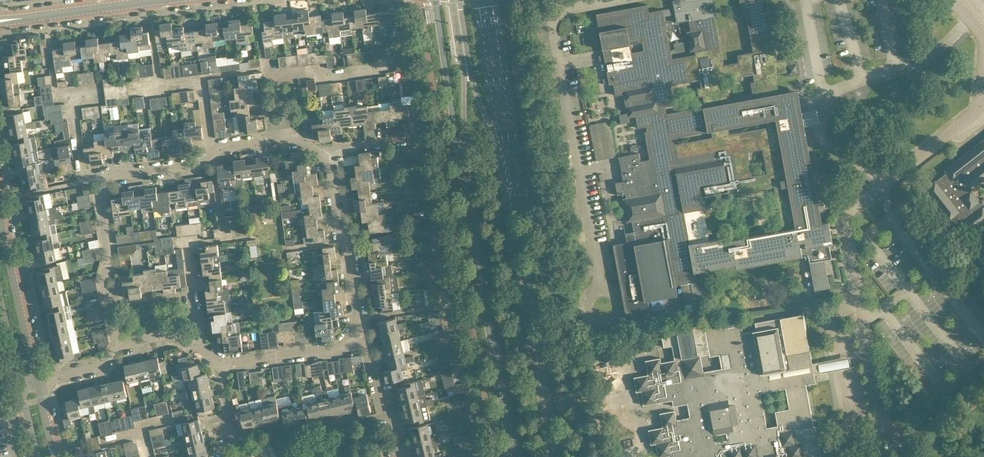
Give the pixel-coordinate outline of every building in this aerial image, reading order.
[(692,54),(672,58),(666,22),(665,17),(665,16),(663,9),(662,9),(649,11),(648,4),(597,13),(603,49),(604,54),(599,55),(600,61),(605,60),(608,77),(603,78),(604,84),(609,83),(610,84),(614,83),(616,95),(624,94),(627,112),(619,114),(620,118),(621,123),(629,121),(629,117),(636,116),(638,128),(646,126),(647,131),(645,131),(649,153),(649,155),(650,159),(641,160),(639,153),(639,152),(636,153),(619,156),(620,165),(621,165),(622,169),(621,169),(623,180),(621,181),(615,182),(617,191),(618,195),(626,193),(626,197),(622,198),(627,222),(632,221),(634,231),(636,240),(627,242),(613,244),(621,288),(626,316),(628,315),(650,311),(648,300),(678,294),(676,285),(691,282),(693,293),(696,293),(721,310),(722,317),(729,316),(728,314),(726,304),(723,304),(698,287),(695,272),(737,264),(737,268),(808,255),(810,262),(825,259),(832,258),(829,244),(833,243),(829,221),(822,222),(805,126),(802,111),(798,89),(787,91),(779,93),(776,74),(787,72),(788,76),(800,73),(798,61),(796,61),(795,56),(777,59),(774,40),(778,39),(776,31),(772,31),(771,23),(767,0),(740,0),(742,14),(746,13),(749,28),(753,51),(737,54),(739,61),(724,64),(715,16),(715,15),(717,15),(714,0),(673,0),(673,4),(677,22),(689,20),(691,30),(687,31),(691,51),(695,51),(695,54),(692,54)] [(389,11),(378,12),(381,32),(387,31),(386,29),(397,27),(397,33),(398,33),(402,32),(408,32),(407,19),(405,8),(395,9),(395,7),(389,8),(389,11)] [(355,15),(350,16),(351,28),(363,26),(362,21),(368,20),(366,8),(355,10),(355,15)] [(298,17),(293,18),(294,30),(295,35),(306,34),(305,22),(310,22),(309,10),(297,12),(298,17)] [(344,11),(332,13),(333,18),(334,24),(339,23),(341,35),(352,34),(351,28),(350,16),(344,17),(344,11)] [(368,20),(362,21),(363,26),(364,32),(371,31),(372,35),(381,34),(381,32),(378,12),(368,14),(367,14),(368,20)] [(286,13),(275,15),(277,26),(282,25),(284,37),(283,31),(294,30),(293,18),(287,18),(286,13)] [(310,22),(305,22),(306,34),(318,32),(319,38),(324,37),(322,20),(321,14),(309,16),(310,22)] [(213,22),(206,23),(207,29),(208,34),(213,34),(214,40),(225,38),(224,24),(222,25),(220,15),(212,16),(213,22)] [(277,26),(275,15),(275,20),(264,22),(265,30),(262,30),(265,47),(271,46),(274,46),(273,38),(284,37),(282,25),(277,26)] [(333,18),(322,20),(324,37),(330,37),(330,42),(342,41),(341,35),(339,23),(334,24),(333,18)] [(227,24),(224,24),(225,38),(237,37),(236,31),(242,30),(241,24),(240,19),(229,20),(229,26),(228,26),(227,24)] [(157,42),(168,40),(168,34),(173,33),(172,28),(172,22),(160,23),(161,29),(155,30),(157,42)] [(252,23),(241,24),(242,30),(236,31),(237,37),(238,43),(249,41),(248,35),(254,35),(252,23)] [(131,27),(132,33),(133,39),(138,38),(140,50),(151,48),(149,31),(143,32),(143,26),(131,27)] [(173,33),(168,34),(168,40),(169,46),(180,45),(180,44),(180,38),(185,37),(184,32),(184,26),(173,27),(173,28),(172,28),(173,33)] [(207,29),(196,30),(197,42),(203,41),(203,47),(215,46),(213,34),(208,34),(207,29)] [(185,37),(180,38),(180,44),(181,50),(191,49),(193,49),(194,50),(198,50),(197,42),(196,30),(186,31),(185,32),(184,32),(185,37)] [(128,45),(128,51),(140,50),(138,38),(133,39),(132,33),(120,35),(121,40),(122,46),(128,45)] [(13,42),(8,43),(9,55),(15,54),(16,59),(22,58),(27,58),(26,48),(26,47),(28,47),(30,43),(32,38),(31,35),(16,37),(13,40),(13,42)] [(87,45),(82,46),(83,57),(95,56),(94,50),(99,49),(99,43),(98,37),(87,39),(87,45)] [(40,39),(42,56),(48,55),(46,38),(40,39)] [(71,53),(72,59),(83,57),(82,46),(76,46),(76,40),(64,42),(65,48),(66,53),(71,53)] [(121,40),(110,42),(111,53),(112,59),(129,57),(128,51),(128,45),(122,46),(121,40)] [(111,53),(110,42),(99,43),(99,49),(94,50),(95,56),(95,61),(107,60),(106,54),(111,53)] [(371,51),(366,51),(368,63),(376,62),(375,57),(384,56),(382,46),(371,48),(371,51)] [(308,47),(297,48),(297,54),(299,66),(310,64),(309,53),(308,47)] [(394,54),(395,62),(412,60),(410,47),(404,48),(405,52),(394,54)] [(66,53),(65,48),(53,49),(57,72),(63,72),(63,66),(73,64),(72,59),(71,53),(66,53)] [(317,52),(309,53),(310,64),(318,63),(317,56),(317,52)] [(363,52),(355,53),(356,64),(364,63),(363,52)] [(356,64),(355,53),(347,54),(348,65),(356,64)] [(9,55),(4,55),(5,67),(11,66),(11,72),(18,71),(23,70),(22,58),(16,59),(15,54),(9,55)] [(297,54),(286,56),(288,67),(299,66),(297,54)] [(326,54),(317,56),(318,63),(327,62),(327,56),(326,54)] [(327,56),(327,62),(328,68),(336,67),(335,55),(327,56)] [(288,67),(286,56),(279,57),(280,68),(288,67)] [(207,57),(199,58),(200,62),(201,74),(218,71),(218,66),(217,66),(216,60),(208,61),(207,57)] [(261,66),(260,58),(249,59),(250,67),(261,66)] [(412,60),(395,62),(396,71),(402,70),(403,77),(414,75),(412,60)] [(201,74),(200,62),(192,63),(193,75),(201,74)] [(153,64),(145,65),(146,76),(155,75),(153,64)] [(136,69),(131,70),(133,81),(141,80),(141,77),(146,76),(145,65),(135,66),(136,69)] [(180,65),(172,66),(173,77),(181,76),(180,65)] [(173,77),(172,66),(163,67),(165,78),(173,77)] [(6,78),(1,78),(2,90),(13,89),(14,88),(20,88),(19,82),(18,71),(11,72),(6,72),(6,78)] [(93,71),(85,72),(87,84),(95,83),(93,71)] [(87,84),(85,72),(77,73),(79,85),(87,84)] [(238,75),(240,86),(246,85),(247,91),(253,90),(258,90),(257,78),(251,79),(250,73),(238,75)] [(386,75),(378,76),(380,88),(388,87),(386,75)] [(103,79),(104,87),(116,86),(115,83),(115,77),(103,79)] [(208,79),(209,87),(221,85),(219,77),(208,79)] [(372,77),(364,78),(366,90),(374,89),(372,77)] [(366,90),(364,78),(356,79),(357,91),(366,90)] [(307,80),(307,86),(308,86),(298,87),(299,99),(309,98),(308,91),(317,90),(315,79),(307,80)] [(116,86),(116,91),(128,90),(127,82),(115,83),(116,86)] [(338,82),(330,83),(332,94),(340,93),(338,82)] [(40,85),(41,92),(53,91),(52,83),(46,84),(40,85)] [(330,83),(319,84),(320,96),(332,94),(330,83)] [(221,85),(209,87),(210,91),(211,101),(217,101),(216,92),(221,91),(221,85)] [(240,86),(234,87),(236,98),(242,97),(242,103),(248,102),(254,102),(253,92),(253,91),(253,90),(247,91),(246,85),(240,86)] [(13,89),(2,90),(4,101),(5,101),(6,111),(7,111),(11,110),(10,106),(20,105),(22,105),(21,93),(20,88),(14,88),(13,89)] [(116,91),(117,97),(117,99),(118,99),(129,98),(128,90),(116,91)] [(188,90),(181,91),(182,102),(190,101),(188,90)] [(53,91),(41,92),(43,106),(54,105),(53,91)] [(182,102),(181,91),(172,92),(174,104),(182,102)] [(144,96),(135,97),(137,108),(145,107),(144,96)] [(166,96),(158,97),(160,108),(168,107),(166,96)] [(117,97),(106,98),(107,107),(118,105),(118,99),(117,99),(117,97)] [(160,108),(158,97),(150,98),(151,110),(160,108)] [(236,98),(230,99),(232,111),(237,110),(238,115),(250,114),(249,103),(248,103),(248,102),(242,103),(242,97),(236,98)] [(402,100),(390,102),(391,108),(392,114),(397,113),(398,119),(410,117),(408,105),(402,106),(402,100)] [(212,111),(213,119),(225,117),(224,111),(219,112),(217,101),(211,101),(212,111)] [(98,105),(90,106),(92,117),(100,116),(98,105)] [(345,108),(334,109),(335,121),(341,121),(342,132),(343,132),(342,126),(353,125),(350,105),(344,106),(345,108)] [(357,105),(350,105),(353,125),(364,123),(364,117),(369,117),(368,111),(367,105),(357,106),(357,105)] [(92,117),(90,106),(82,107),(84,119),(92,117)] [(7,114),(9,126),(31,122),(29,110),(24,111),(23,108),(11,110),(7,111),(8,114),(7,114)] [(391,108),(380,109),(381,121),(387,120),(388,126),(399,124),(398,119),(397,113),(392,114),(391,108)] [(62,109),(44,112),(46,119),(51,118),(63,115),(62,109)] [(334,109),(323,111),(324,122),(325,128),(330,128),(331,133),(332,133),(342,132),(342,126),(341,121),(335,121),(334,109)] [(369,117),(364,117),(364,123),(365,129),(377,127),(376,122),(381,121),(380,109),(368,111),(369,117)] [(250,114),(238,115),(240,134),(246,134),(246,132),(258,130),(256,118),(251,119),(250,114)] [(63,115),(51,118),(52,124),(62,122),(64,121),(63,115)] [(225,117),(213,119),(216,138),(227,136),(225,117)] [(14,137),(14,140),(29,137),(27,127),(31,126),(31,128),(36,127),(35,122),(34,122),(33,121),(31,122),(9,126),(11,138),(14,137)] [(196,121),(185,122),(185,128),(186,134),(191,133),(192,139),(204,138),(202,126),(196,127),(196,121)] [(609,121),(590,125),(596,160),(616,156),(609,121)] [(330,128),(325,128),(324,122),(312,124),(314,136),(320,135),(320,141),(332,139),(331,133),(330,128)] [(127,124),(121,125),(124,148),(136,147),(135,141),(141,140),(139,128),(129,130),(128,124),(127,124)] [(114,132),(105,133),(106,138),(107,144),(112,143),(113,150),(124,148),(121,125),(113,126),(114,132)] [(141,140),(135,141),(136,147),(136,152),(148,151),(147,145),(153,144),(152,138),(151,132),(151,133),(151,127),(139,128),(141,140)] [(184,128),(174,129),(175,135),(176,141),(181,140),(182,146),(183,146),(193,145),(192,139),(191,133),(186,134),(185,128),(184,128)] [(71,144),(69,129),(63,130),(65,138),(55,140),(56,147),(70,144),(71,144)] [(173,135),(163,137),(165,149),(170,148),(171,153),(171,154),(182,152),(182,146),(181,140),(176,141),(175,135),(174,135),(173,135)] [(12,143),(14,155),(38,150),(35,136),(29,137),(14,140),(15,143),(12,143)] [(153,144),(147,145),(148,151),(149,157),(160,155),(159,149),(165,149),(163,137),(152,138),(153,144)] [(106,138),(95,140),(95,146),(96,151),(102,151),(103,157),(114,155),(113,150),(112,143),(107,144),(106,138)] [(944,170),(946,173),(936,180),(925,188),(963,238),(983,222),(983,198),(980,201),(972,189),(983,179),(983,139),(944,170)] [(70,144),(56,147),(57,153),(58,154),(58,155),(53,156),(54,159),(73,155),(70,144)] [(415,145),(407,146),(408,153),(409,158),(410,164),(418,163),(417,157),(416,153),(415,145)] [(94,146),(84,147),(85,153),(86,159),(91,158),(92,164),(103,162),(103,157),(102,151),(96,151),(95,146),(94,146)] [(14,155),(12,155),(12,159),(15,158),(17,166),(19,165),(40,161),(38,150),(14,155)] [(379,150),(359,153),(361,164),(367,163),(368,169),(379,167),(378,157),(380,156),(379,150)] [(292,158),(286,159),(287,169),(287,170),(293,169),(299,169),(298,163),(304,162),(303,153),(303,151),(291,152),(291,153),(292,158)] [(255,163),(252,163),(253,175),(265,174),(265,177),(271,176),(270,167),(269,165),(269,162),(268,155),(261,156),(257,157),(257,163),(255,163)] [(246,158),(234,160),(236,177),(237,183),(243,183),(242,176),(253,175),(252,163),(246,164),(246,158)] [(59,163),(61,170),(73,167),(72,160),(59,163)] [(237,183),(236,177),(234,160),(235,165),(224,167),(224,164),(217,164),(220,185),(230,184),(231,189),(238,188),(237,183)] [(19,165),(22,177),(45,173),(43,161),(40,161),(19,165)] [(295,181),(306,179),(305,173),(311,173),(310,161),(304,162),(298,163),(299,169),(293,169),(295,181)] [(361,164),(355,165),(357,176),(363,175),(364,181),(369,180),(381,179),(379,167),(368,169),(367,163),(361,164)] [(410,164),(406,165),(408,175),(419,173),(418,163),(410,164)] [(306,179),(295,181),(297,192),(302,191),(314,190),(313,184),(319,183),(317,172),(311,173),(305,173),(306,179)] [(45,173),(22,177),(24,188),(27,188),(27,190),(47,187),(45,173)] [(419,173),(408,175),(409,186),(421,185),(419,173)] [(358,188),(359,193),(371,192),(369,180),(364,181),(363,175),(357,176),(351,177),(353,188),(358,188)] [(202,186),(197,187),(198,199),(210,197),(209,191),(215,191),(213,179),(201,180),(202,186)] [(191,182),(179,183),(181,195),(186,194),(188,206),(199,204),(198,199),(197,187),(191,188),(191,182)] [(180,189),(169,190),(170,202),(176,202),(176,207),(188,206),(186,194),(181,195),(179,183),(180,189)] [(91,184),(83,185),(84,194),(92,192),(91,184)] [(146,194),(140,194),(142,206),(143,212),(154,210),(152,199),(158,198),(157,192),(157,186),(150,187),(145,188),(146,194)] [(410,189),(411,198),(422,196),(421,188),(410,189)] [(134,189),(123,191),(124,202),(130,202),(131,213),(132,213),(131,208),(142,206),(140,194),(135,195),(134,189)] [(158,198),(152,199),(154,210),(164,209),(164,215),(172,214),(170,202),(169,190),(158,192),(157,192),(158,198)] [(301,203),(302,208),(321,206),(320,194),(314,195),(314,190),(302,191),(303,203),(301,203)] [(124,202),(123,191),(122,191),(123,197),(112,198),(115,220),(121,219),(120,215),(131,213),(130,202),(124,202)] [(30,199),(27,200),(29,211),(52,207),(53,207),(50,192),(44,193),(29,196),(30,199)] [(367,203),(372,203),(372,202),(371,192),(359,193),(360,199),(354,199),(356,211),(361,210),(367,209),(367,203)] [(77,196),(78,202),(91,200),(89,193),(77,196)] [(411,198),(404,199),(405,210),(424,208),(423,205),(422,196),(411,198)] [(91,200),(78,202),(79,208),(92,206),(91,200)] [(367,209),(361,210),(363,221),(368,220),(374,220),(374,214),(385,213),(383,201),(372,202),(372,203),(367,203),(367,209)] [(437,204),(427,206),(427,207),(430,226),(440,224),(437,204)] [(52,207),(29,211),(32,223),(55,218),(63,217),(62,211),(60,210),(57,210),(57,206),(53,207),(52,207)] [(302,208),(291,210),(292,216),(305,215),(306,225),(318,224),(317,218),(323,217),(322,213),(321,206),(302,208)] [(374,220),(368,220),(370,232),(382,231),(393,229),(393,222),(386,223),(385,213),(374,214),(374,220)] [(232,215),(224,216),(226,231),(234,230),(243,229),(243,223),(237,224),(236,214),(232,215)] [(55,218),(32,223),(34,234),(37,234),(37,236),(52,234),(50,224),(56,223),(55,218)] [(80,222),(81,228),(93,226),(92,219),(80,222)] [(318,224),(306,225),(308,237),(304,237),(305,243),(326,240),(324,228),(319,229),(318,224)] [(444,245),(442,234),(441,225),(430,227),(433,247),(444,245)] [(93,226),(81,228),(82,234),(94,232),(93,226)] [(145,230),(133,232),(134,233),(135,241),(146,239),(145,230)] [(128,233),(117,235),(118,243),(129,242),(135,241),(134,233),(128,233)] [(384,236),(373,237),(374,249),(380,248),(381,254),(387,253),(392,252),(391,242),(399,241),(398,233),(384,235),(384,236)] [(38,239),(35,240),(37,251),(59,247),(61,247),(60,242),(54,243),(52,234),(37,236),(38,239)] [(161,238),(155,239),(156,246),(162,246),(163,245),(174,244),(173,237),(173,236),(161,237),(161,238)] [(201,251),(202,263),(220,260),(228,259),(228,254),(219,255),(218,243),(206,245),(207,251),(201,251)] [(130,244),(118,246),(119,255),(131,253),(134,253),(138,248),(137,244),(130,244)] [(162,246),(156,246),(157,255),(163,254),(175,252),(174,249),(174,244),(163,245),(162,246)] [(318,253),(319,264),(331,263),(331,258),(336,257),(335,245),(323,247),(324,252),(318,253)] [(59,247),(37,251),(39,263),(61,259),(59,247)] [(82,250),(84,256),(96,253),(95,247),(82,250)] [(377,266),(388,264),(387,253),(381,254),(380,248),(374,249),(368,250),(370,261),(376,260),(377,266)] [(422,252),(423,260),(434,258),(433,250),(422,252)] [(96,253),(84,256),(85,262),(98,259),(96,253)] [(434,258),(424,260),(425,267),(435,266),(434,258)] [(825,259),(810,262),(811,268),(815,290),(830,287),(826,265),(825,259)] [(210,274),(210,279),(222,277),(220,260),(202,263),(204,274),(210,274)] [(372,272),(372,278),(378,277),(390,275),(393,275),(392,264),(388,264),(377,266),(376,260),(370,261),(364,262),(366,273),(372,272)] [(327,275),(327,281),(339,279),(338,268),(332,268),(331,263),(319,264),(321,276),(327,275)] [(41,272),(38,272),(41,284),(58,280),(64,279),(61,264),(40,269),(41,272)] [(185,267),(167,269),(169,281),(163,281),(165,293),(176,292),(175,286),(187,284),(185,267)] [(145,272),(133,274),(135,285),(140,284),(142,296),(141,290),(153,289),(150,268),(144,269),(145,272)] [(155,268),(150,268),(153,289),(164,288),(164,293),(165,293),(163,281),(169,281),(167,269),(156,271),(155,268)] [(424,271),(427,288),(438,286),(436,269),(424,271)] [(135,285),(133,274),(134,279),(116,282),(118,294),(130,292),(131,298),(142,296),(140,284),(135,285)] [(379,283),(373,283),(374,295),(392,293),(390,275),(378,277),(379,283)] [(80,280),(82,287),(97,283),(95,277),(80,280)] [(205,285),(207,297),(230,294),(229,287),(223,288),(222,277),(210,279),(211,284),(205,285)] [(322,287),(324,298),(336,297),(335,291),(341,291),(339,279),(327,281),(319,282),(320,287),(322,287)] [(41,284),(43,295),(60,292),(58,280),(41,284)] [(691,282),(681,284),(685,304),(695,302),(693,293),(691,282)] [(97,283),(82,287),(83,292),(98,289),(97,283)] [(438,286),(427,288),(429,305),(440,304),(438,286)] [(48,306),(49,309),(63,306),(70,304),(67,290),(60,292),(43,295),(46,307),(48,306)] [(392,293),(374,295),(376,306),(382,306),(382,311),(394,310),(401,309),(399,292),(392,293)] [(230,294),(207,297),(208,308),(209,311),(214,311),(215,313),(226,311),(225,302),(232,301),(231,294),(230,294)] [(324,298),(317,299),(318,311),(320,310),(331,309),(332,315),(344,313),(343,306),(342,302),(336,302),(336,297),(324,298)] [(663,299),(651,301),(652,311),(664,308),(663,299)] [(87,309),(88,315),(103,311),(102,305),(87,309)] [(47,312),(49,323),(66,320),(63,306),(49,309),(50,312),(47,312)] [(314,311),(316,323),(327,321),(328,327),(339,325),(338,314),(344,313),(332,315),(331,309),(320,310),(318,311),(314,311)] [(437,310),(427,312),(428,314),(429,320),(441,317),(440,311),(438,311),(437,310)] [(103,311),(88,315),(90,321),(104,318),(103,311)] [(215,315),(209,316),(211,331),(217,330),(223,329),(222,323),(234,322),(232,311),(226,311),(215,313),(215,315)] [(757,330),(743,332),(742,324),(731,326),(729,316),(722,317),(723,321),(665,331),(668,346),(676,344),(679,359),(661,362),(660,357),(646,360),(648,374),(634,377),(637,391),(641,390),(644,405),(674,399),(676,405),(688,403),(690,417),(677,419),(675,410),(660,412),(663,426),(649,429),(651,444),(656,443),(659,456),(673,454),(673,456),(761,456),(764,456),(821,456),(816,426),(814,426),(806,384),(816,382),(814,373),(819,372),(818,362),(812,363),(807,333),(804,312),(799,313),(799,314),(755,322),(757,330)] [(379,321),(381,333),(398,329),(406,327),(405,322),(397,324),(396,317),(379,321)] [(441,317),(429,320),(430,326),(443,323),(441,317)] [(49,323),(52,335),(69,331),(66,320),(49,323)] [(217,330),(218,341),(230,340),(229,334),(241,332),(239,321),(234,322),(222,323),(223,329),(217,330)] [(327,321),(316,323),(318,342),(324,341),(324,339),(335,338),(334,326),(340,325),(339,325),(328,327),(327,321)] [(293,328),(291,329),(293,345),(301,344),(301,343),(300,339),(299,327),(298,328),(293,328)] [(92,331),(93,337),(108,334),(107,328),(92,331)] [(284,329),(282,330),(284,341),(284,346),(293,345),(291,329),(284,329)] [(381,333),(384,344),(401,340),(398,329),(381,333)] [(273,331),(268,332),(270,348),(279,347),(278,342),(276,330),(273,331)] [(69,331),(52,335),(54,346),(72,342),(69,331)] [(230,340),(224,340),(224,341),(225,352),(241,350),(241,352),(249,350),(248,343),(242,343),(241,332),(229,334),(230,340)] [(270,348),(268,332),(260,333),(262,349),(270,348)] [(108,334),(93,337),(95,343),(98,342),(100,350),(105,349),(110,341),(109,340),(108,334)] [(433,337),(435,344),(447,341),(446,335),(433,337)] [(384,344),(387,355),(404,351),(410,349),(407,338),(401,340),(384,344)] [(435,344),(436,350),(438,355),(448,353),(447,347),(449,347),(447,341),(435,344)] [(72,342),(54,346),(57,357),(60,357),(61,361),(74,358),(75,360),(82,359),(80,351),(74,353),(72,342)] [(387,355),(389,366),(406,362),(415,360),(413,355),(405,357),(404,351),(387,355)] [(362,354),(345,357),(346,362),(347,371),(353,371),(352,362),(364,361),(362,354)] [(186,356),(178,358),(180,363),(184,378),(201,374),(198,363),(195,363),(194,359),(187,360),(186,356)] [(147,359),(151,376),(152,382),(163,379),(162,373),(159,361),(158,357),(147,359)] [(340,360),(333,360),(335,373),(341,372),(340,363),(346,362),(345,357),(339,357),(340,360)] [(147,359),(136,362),(140,379),(142,388),(153,385),(152,382),(151,376),(147,359)] [(438,362),(439,368),(452,365),(450,359),(438,362)] [(167,369),(165,360),(159,361),(162,373),(168,372),(167,369)] [(317,362),(311,363),(312,376),(318,375),(318,376),(324,375),(322,360),(316,360),(317,362)] [(140,379),(136,362),(124,365),(128,382),(140,379)] [(393,368),(384,370),(387,382),(403,378),(404,378),(402,370),(408,368),(406,362),(393,365),(393,368)] [(291,364),(284,365),(286,379),(293,379),(291,364)] [(286,379),(284,365),(272,366),(274,381),(286,379)] [(452,365),(439,368),(441,374),(453,371),(452,365)] [(244,370),(237,371),(239,385),(239,386),(240,390),(246,389),(246,385),(244,370)] [(184,378),(186,389),(209,384),(206,373),(201,374),(184,378)] [(453,377),(443,379),(445,388),(453,386),(455,385),(453,377)] [(123,379),(112,381),(116,398),(127,396),(123,379)] [(401,387),(398,387),(401,399),(424,393),(425,393),(422,379),(421,379),(414,381),(410,382),(400,384),(401,387)] [(112,381),(101,384),(105,401),(106,408),(113,406),(113,404),(117,403),(116,398),(112,381)] [(469,382),(463,383),(466,396),(472,394),(469,382)] [(455,385),(453,386),(456,398),(460,397),(466,396),(463,383),(455,385)] [(101,384),(90,387),(94,404),(105,401),(101,384)] [(189,401),(195,399),(212,395),(209,384),(186,389),(189,401)] [(315,386),(316,393),(322,416),(333,413),(329,396),(327,390),(325,391),(322,389),(321,384),(315,386)] [(342,393),(340,394),(344,411),(355,408),(354,405),(351,391),(349,385),(345,386),(346,392),(342,393)] [(75,393),(77,398),(79,407),(80,407),(89,405),(91,413),(96,412),(94,404),(90,387),(78,389),(79,392),(75,393)] [(352,391),(351,391),(354,405),(355,405),(357,404),(359,413),(371,411),(367,394),(360,395),(358,389),(352,391)] [(316,393),(302,396),(303,399),(307,417),(308,416),(310,416),(310,419),(322,416),(316,393)] [(401,399),(404,410),(427,404),(434,403),(433,398),(426,399),(424,393),(401,399)] [(340,394),(329,396),(333,413),(344,411),(340,394)] [(212,395),(195,399),(199,415),(213,412),(212,407),(215,406),(212,395)] [(277,416),(280,415),(277,405),(275,395),(261,399),(266,422),(278,419),(277,416)] [(77,398),(66,401),(66,403),(62,404),(65,418),(63,418),(65,425),(72,424),(70,417),(82,415),(80,407),(79,407),(77,398)] [(255,424),(266,422),(261,399),(255,400),(256,406),(251,407),(255,424)] [(299,406),(293,408),(297,425),(308,422),(307,417),(303,399),(302,399),(298,400),(299,406)] [(166,400),(160,401),(163,414),(169,412),(166,400)] [(163,414),(160,401),(154,403),(157,415),(163,414)] [(255,424),(251,407),(250,401),(233,405),(238,425),(243,424),(244,427),(255,424)] [(277,405),(280,415),(283,415),(284,419),(286,427),(297,425),(293,408),(292,401),(277,405)] [(603,401),(587,404),(589,416),(605,413),(603,401)] [(427,404),(404,410),(406,421),(409,421),(410,424),(430,419),(427,404)] [(146,405),(140,406),(143,419),(149,417),(146,405)] [(131,408),(132,414),(134,421),(143,419),(140,406),(131,408)] [(184,409),(172,412),(174,418),(186,415),(184,409)] [(132,414),(126,416),(129,428),(135,427),(134,421),(132,414)] [(186,415),(174,418),(175,424),(182,422),(184,434),(201,430),(199,418),(187,421),(186,415)] [(126,416),(120,417),(123,430),(129,428),(126,416)] [(114,420),(110,421),(112,432),(117,431),(123,430),(120,417),(114,419),(114,420)] [(476,418),(470,419),(472,428),(478,426),(476,418)] [(98,423),(101,435),(107,433),(105,421),(98,423)] [(432,422),(408,427),(409,434),(412,433),(414,441),(439,435),(437,425),(436,424),(436,423),(434,422),(433,422),(432,422)] [(478,426),(472,428),(474,440),(481,438),(478,426)] [(474,440),(472,428),(466,429),(468,441),(474,440)] [(184,434),(187,445),(204,441),(201,430),(184,434)] [(151,435),(152,441),(164,438),(163,432),(151,435)] [(86,439),(87,445),(100,442),(98,435),(86,438),(86,439)] [(417,452),(434,448),(441,446),(439,435),(414,441),(417,452)] [(164,438),(152,441),(154,448),(166,444),(164,438)] [(187,445),(190,456),(207,452),(204,441),(187,445)] [(470,452),(469,452),(466,442),(466,441),(459,442),(461,454),(457,455),(458,456),(471,456),(470,452)] [(100,442),(87,445),(88,446),(89,451),(101,448),(100,442)] [(440,453),(435,455),(434,448),(417,452),(418,456),(441,456),(440,453)]
